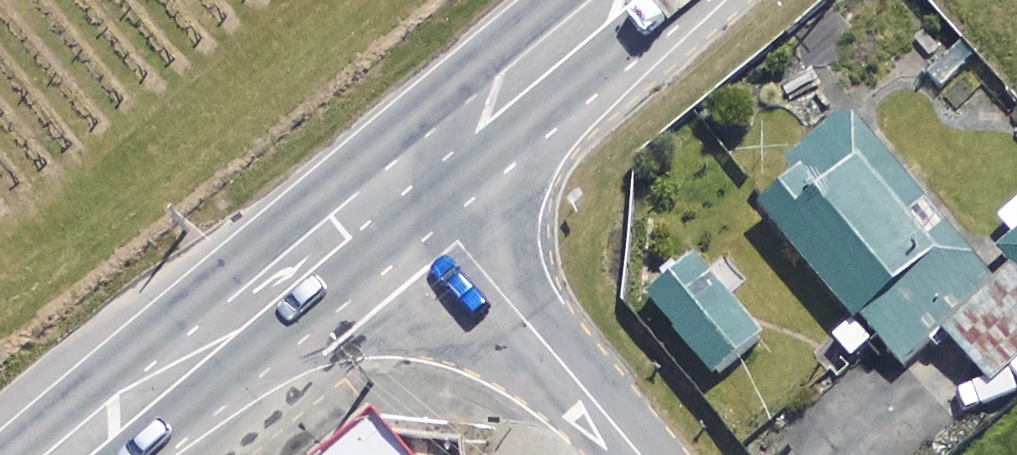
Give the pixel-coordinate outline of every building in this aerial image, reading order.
[(966,244),(855,114),(754,201),(858,323),(836,341),(853,361),(880,338),(903,365),(922,349),(939,368),(957,352),(992,393),(1008,379),(1016,389),(1016,201),(966,244)] [(764,340),(684,243),(636,282),(716,379),(764,340)] [(375,422),(335,454),(402,454),(375,422)]
